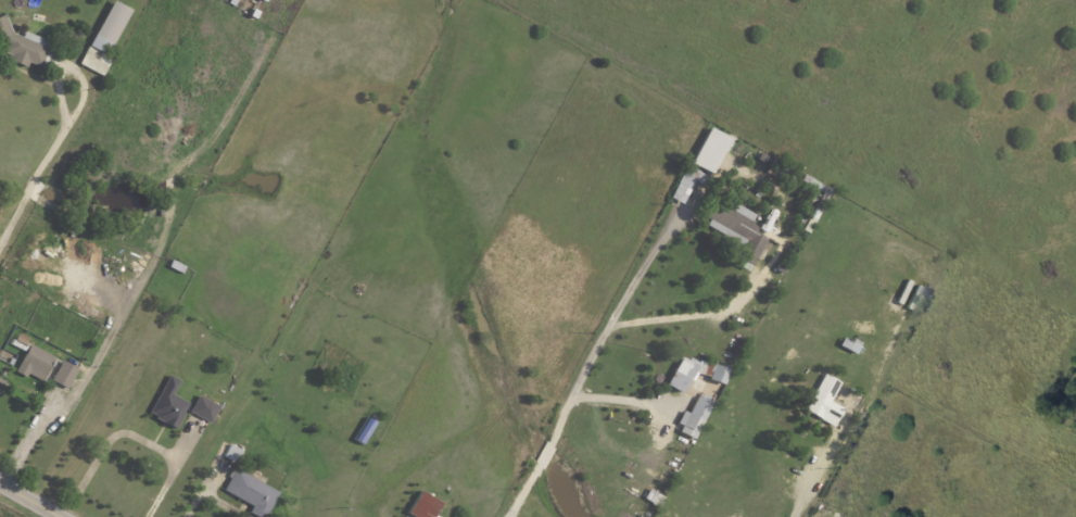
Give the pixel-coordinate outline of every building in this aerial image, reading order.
[(114,0),(131,9),(107,54),(113,58),(103,75),(80,63),(90,46),(89,45),(91,40),(90,40),(91,37),(93,38),(114,0)] [(132,9),(116,0),(128,0),(135,3),(132,9)] [(1,43),(0,45),(0,17),(7,14),(14,34),(18,36),(20,35),(23,37),(23,36),(25,37),(27,31),(51,41),(49,48),(62,53),(55,68),(42,63),(41,66),(29,61),(27,67),(11,60),(13,55),(4,51),(7,46),(1,43)] [(69,25),(72,35),(66,37),(63,27),(69,25)] [(729,137),(709,126),(690,163),(710,173),(729,137)] [(747,151),(743,157),(737,153),(742,148),(747,151)] [(778,181),(768,176),(776,161),(787,167),(778,181)] [(708,175),(702,184),(697,180),(684,203),(672,197),(680,182),(689,164),(708,175)] [(795,171),(802,175),(793,191),(785,187),(795,171)] [(757,215),(752,223),(760,227),(758,232),(769,238),(754,265),(739,257),(745,245),(708,225),(711,219),(707,217),(720,193),(757,215)] [(906,231),(927,244),(925,249),(902,237),(906,231)] [(105,240),(113,243),(109,251),(102,248),(105,240)] [(896,266),(891,262),(896,257),(913,276),(909,280),(896,266)] [(173,260),(187,267),(183,274),(169,267),(173,260)] [(29,338),(26,345),(28,346),(30,344),(33,345),(36,340),(42,343),(41,344),(42,344),(43,343),(48,345),(48,346),(49,346),(55,350),(54,351),(55,352),(53,356),(55,357),(42,380),(30,374),(27,378),(16,371),(26,352),(12,344),(14,340),(15,341),(20,333),(29,338)] [(860,350),(858,354),(841,345),(846,337),(862,345),(860,350)] [(736,367),(731,380),(698,374),(700,361),(701,361),(736,367)] [(697,366),(683,392),(675,388),(691,362),(697,366)] [(68,389),(52,380),(60,365),(76,374),(68,389)] [(841,386),(832,401),(845,408),(835,427),(795,404),(801,393),(812,400),(826,374),(828,375),(831,370),(843,378),(840,382),(843,383),(841,386)] [(342,379),(342,380),(344,381),(341,386),(339,384),(339,386),(330,380),(334,374),(342,379)] [(188,404),(183,413),(186,414),(177,430),(156,418),(157,417),(151,413),(172,376),(180,381),(173,395),(188,404)] [(710,395),(714,399),(712,403),(714,404),(712,408),(711,407),(704,421),(705,421),(695,440),(681,431),(684,426),(683,425),(699,395),(701,396),(704,392),(710,395)] [(219,407),(211,423),(191,412),(200,395),(219,407)] [(243,452),(237,463),(225,457),(231,444),(243,451),(243,452)] [(280,493),(267,516),(258,516),(250,513),(254,506),(225,490),(231,478),(228,477),(233,467),(233,468),(236,469),(237,468),(280,493)] [(650,489),(659,494),(653,503),(645,499),(650,489)] [(441,502),(419,490),(407,513),(414,516),(433,516),(441,502)]
